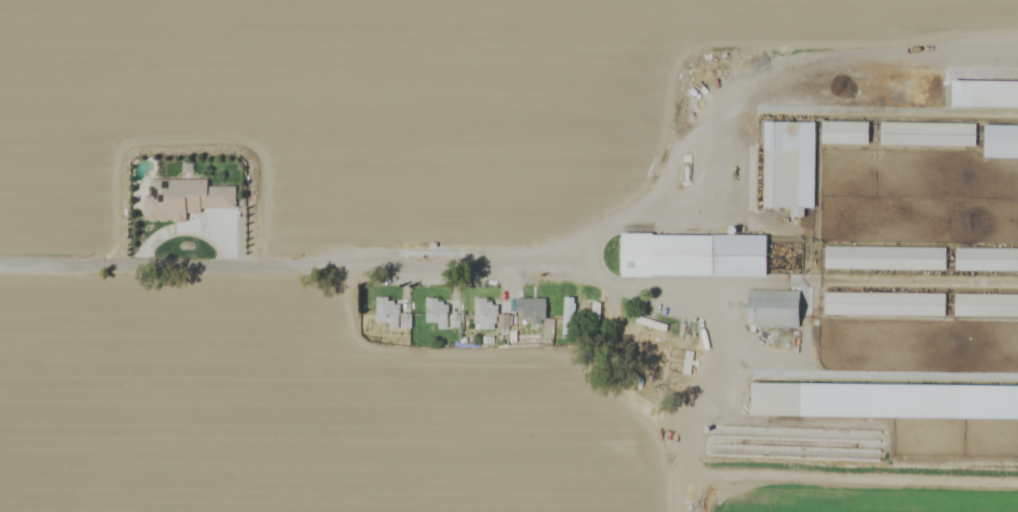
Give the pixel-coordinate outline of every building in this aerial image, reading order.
[(955,106),(1017,107),(1017,81),(956,80),(955,106)] [(825,144),(872,145),(872,123),(826,121),(825,144)] [(816,208),(818,123),(767,122),(765,208),(794,208),(794,217),(807,217),(807,207),(816,208)] [(988,125),(988,157),(1017,157),(1017,126),(988,125)] [(237,209),(238,187),(208,186),(208,179),(152,179),(152,198),(146,198),(145,220),(188,221),(188,214),(203,214),(203,208),(237,209)] [(770,276),(770,235),(626,235),(626,276),(770,276)] [(938,269),(938,248),(828,247),(827,267),(938,269)] [(958,248),(958,270),(1017,271),(1017,248),(958,248)] [(827,315),(947,316),(948,294),(827,292),(827,315)] [(390,322),(389,329),(399,329),(400,312),(407,313),(408,300),(378,298),(377,322),(390,322)] [(427,299),(426,322),(439,323),(438,329),(449,330),(450,314),(457,314),(458,300),(427,299)] [(547,300),(516,299),(515,313),(524,313),(524,319),(533,319),(533,324),(546,325),(547,300)] [(498,329),(497,300),(475,301),(476,330),(498,329)] [(510,329),(511,315),(499,314),(499,329),(510,329)] [(755,383),(755,416),(1017,419),(1017,386),(755,383)]
